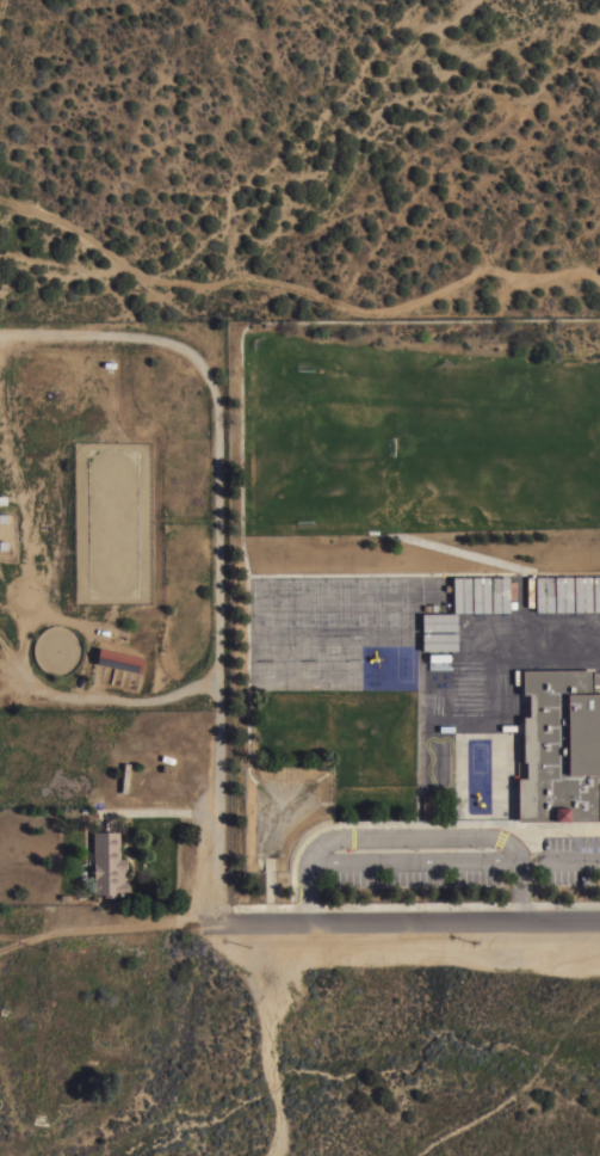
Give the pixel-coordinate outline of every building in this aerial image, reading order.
[(489,611),(471,611),(471,577),(489,576),(489,611)] [(508,611),(490,611),(490,577),(508,576),(508,611)] [(552,611),(534,611),(534,576),(551,576),(552,611)] [(571,611),(553,611),(553,576),(571,576),(571,611)] [(590,610),(573,610),(573,576),(590,576),(590,610)] [(592,576),(599,576),(599,611),(592,611),(592,576)] [(470,611),(452,611),(452,577),(470,577),(470,611)] [(456,613),(456,631),(421,631),(421,613),(456,613)] [(456,632),(456,650),(421,650),(421,632),(456,632)] [(94,664),(98,647),(143,657),(140,674),(94,664)] [(592,693),(599,693),(599,782),(598,782),(598,820),(517,820),(517,777),(525,777),(525,762),(521,762),(521,715),(527,715),(527,694),(521,694),(521,670),(592,669),(592,693)] [(129,763),(126,792),(119,792),(123,762),(129,763)] [(118,831),(118,857),(124,857),(124,860),(125,861),(125,867),(124,868),(124,871),(123,871),(123,880),(125,880),(126,893),(115,893),(115,897),(103,897),(103,893),(92,893),(92,890),(91,888),(91,883),(92,881),(92,831),(118,831)]
